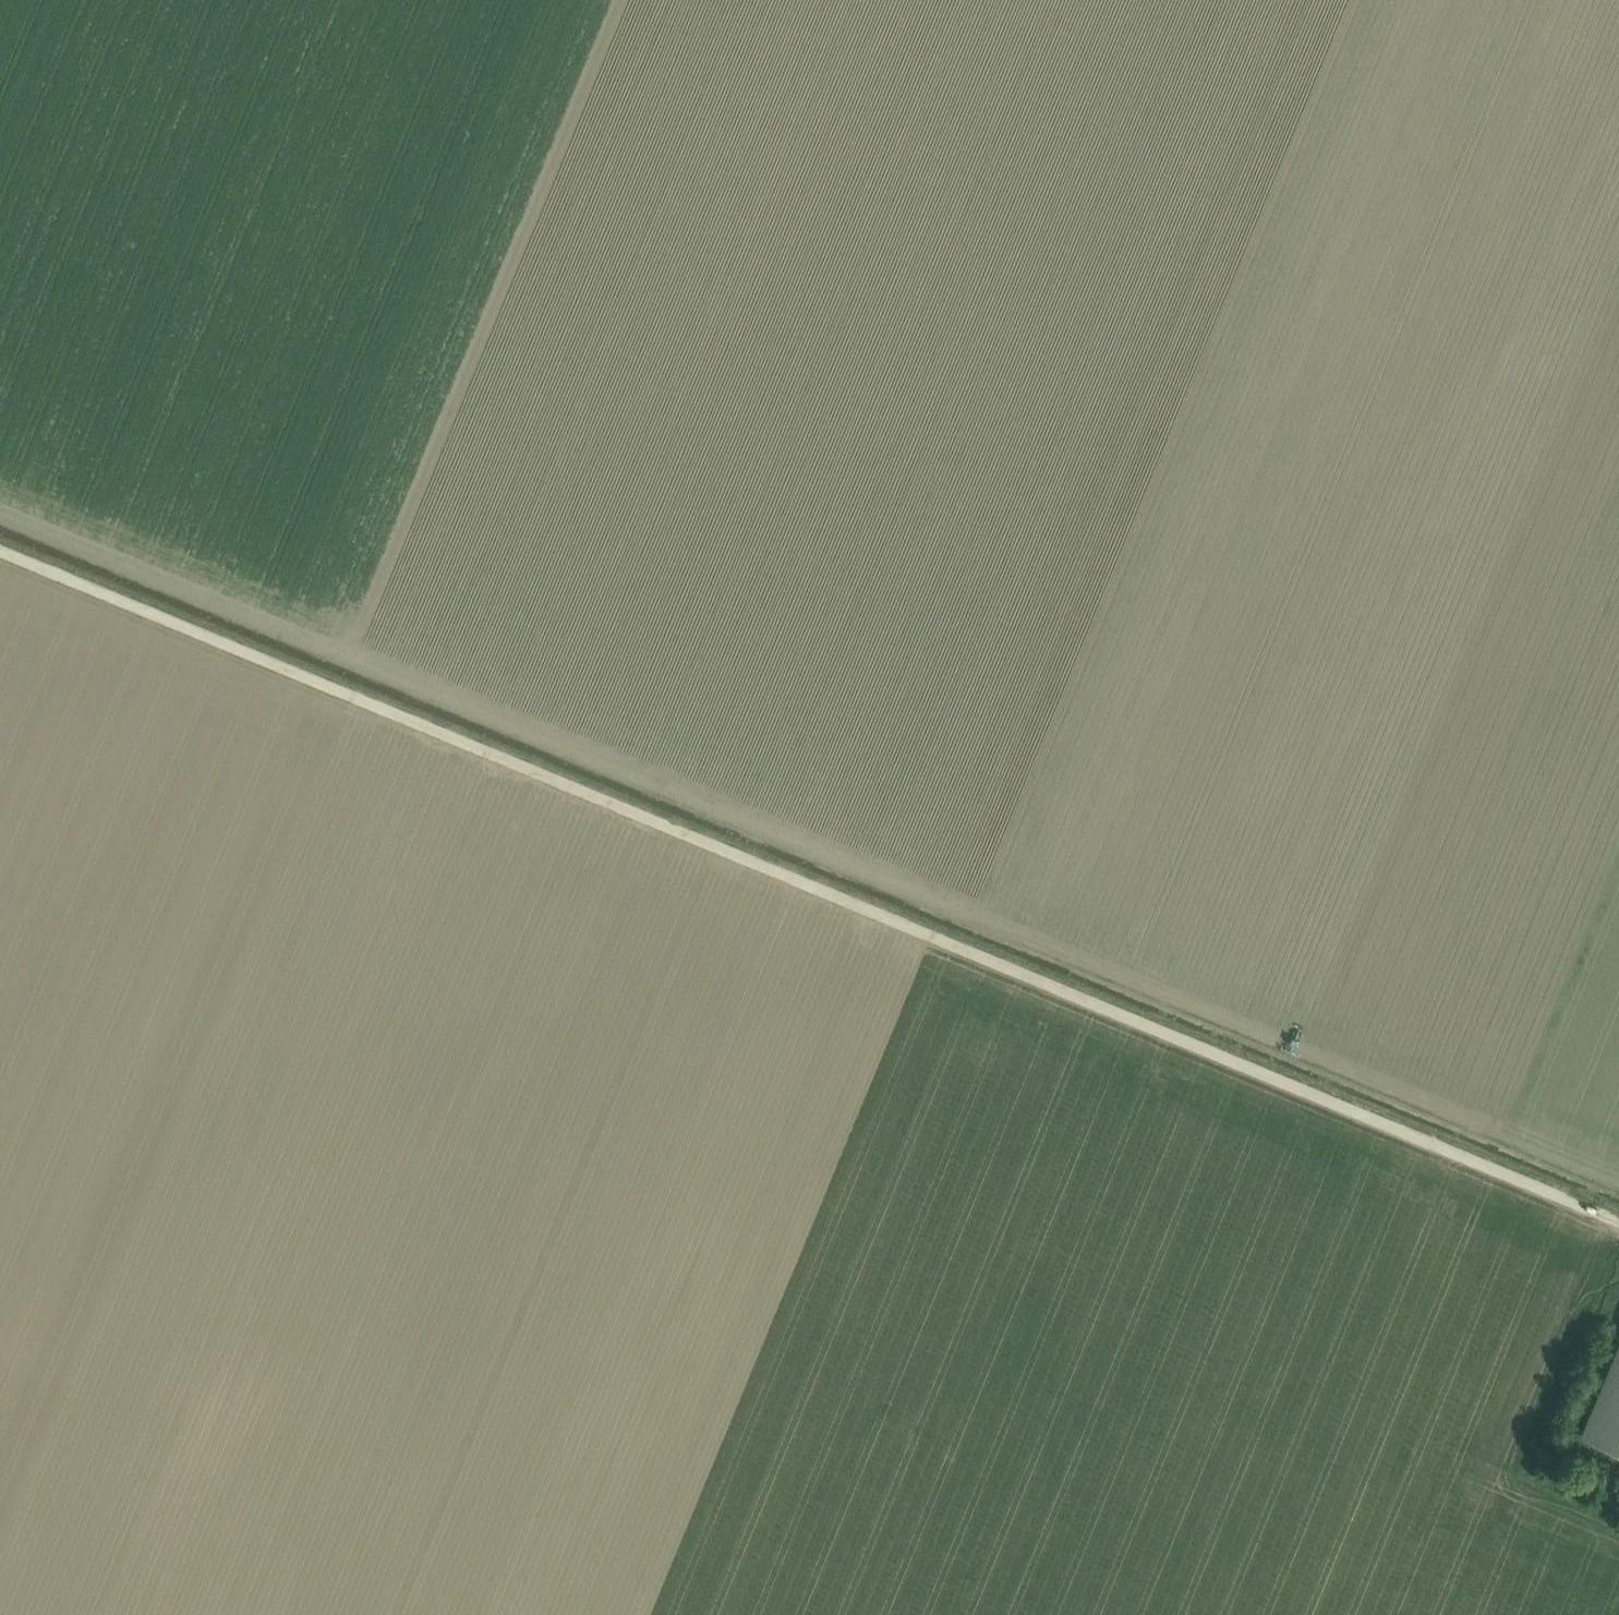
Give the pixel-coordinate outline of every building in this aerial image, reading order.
[(1582,1432),(1618,1447),(1618,1343),(1582,1432)]
